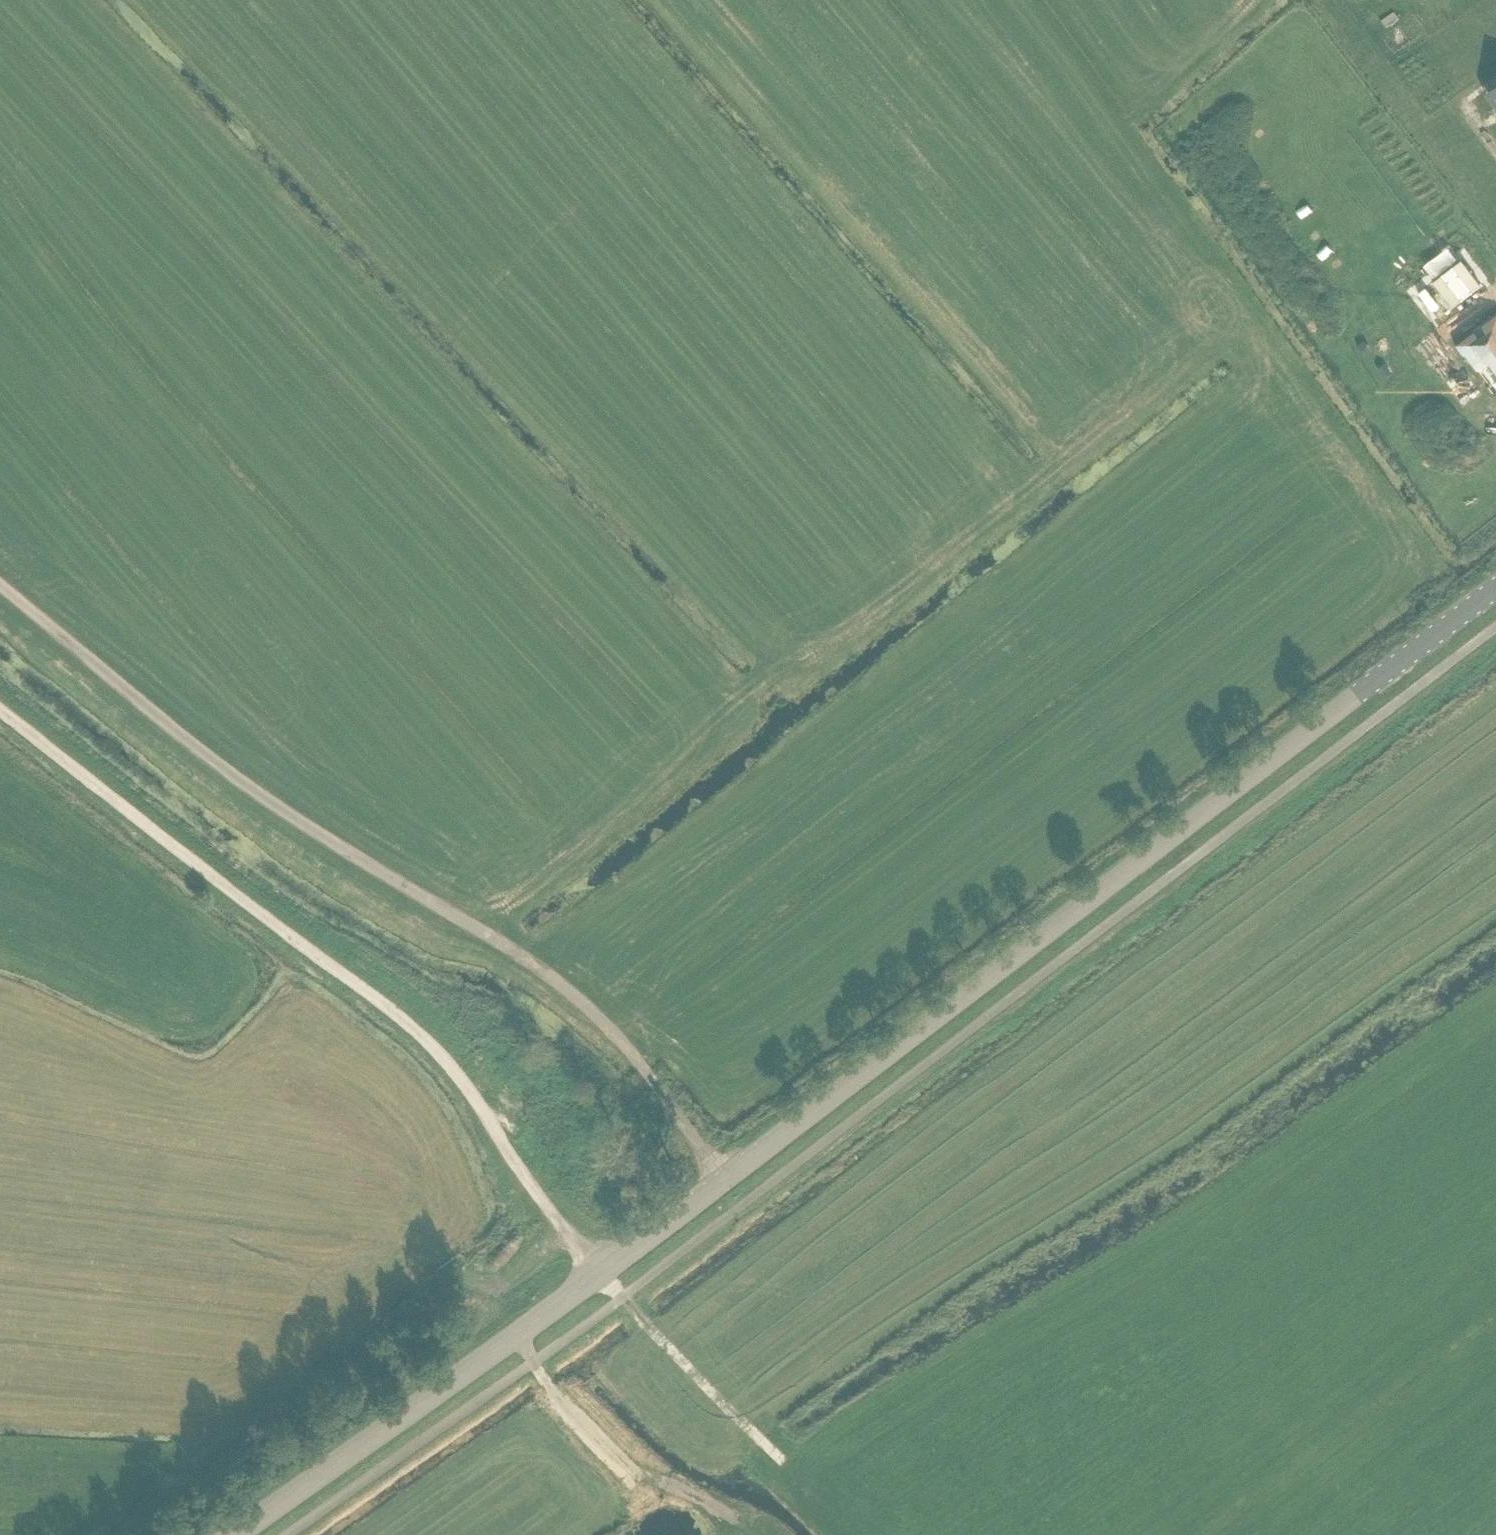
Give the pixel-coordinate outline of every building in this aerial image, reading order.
[(1488,90),(1495,101),(1495,84),(1488,90)] [(1461,260),(1433,281),(1452,306),(1481,285),(1461,260)] [(1467,353),(1491,383),(1487,386),(1495,396),(1495,395),(1495,313),(1454,345),(1463,356),(1467,353)]
